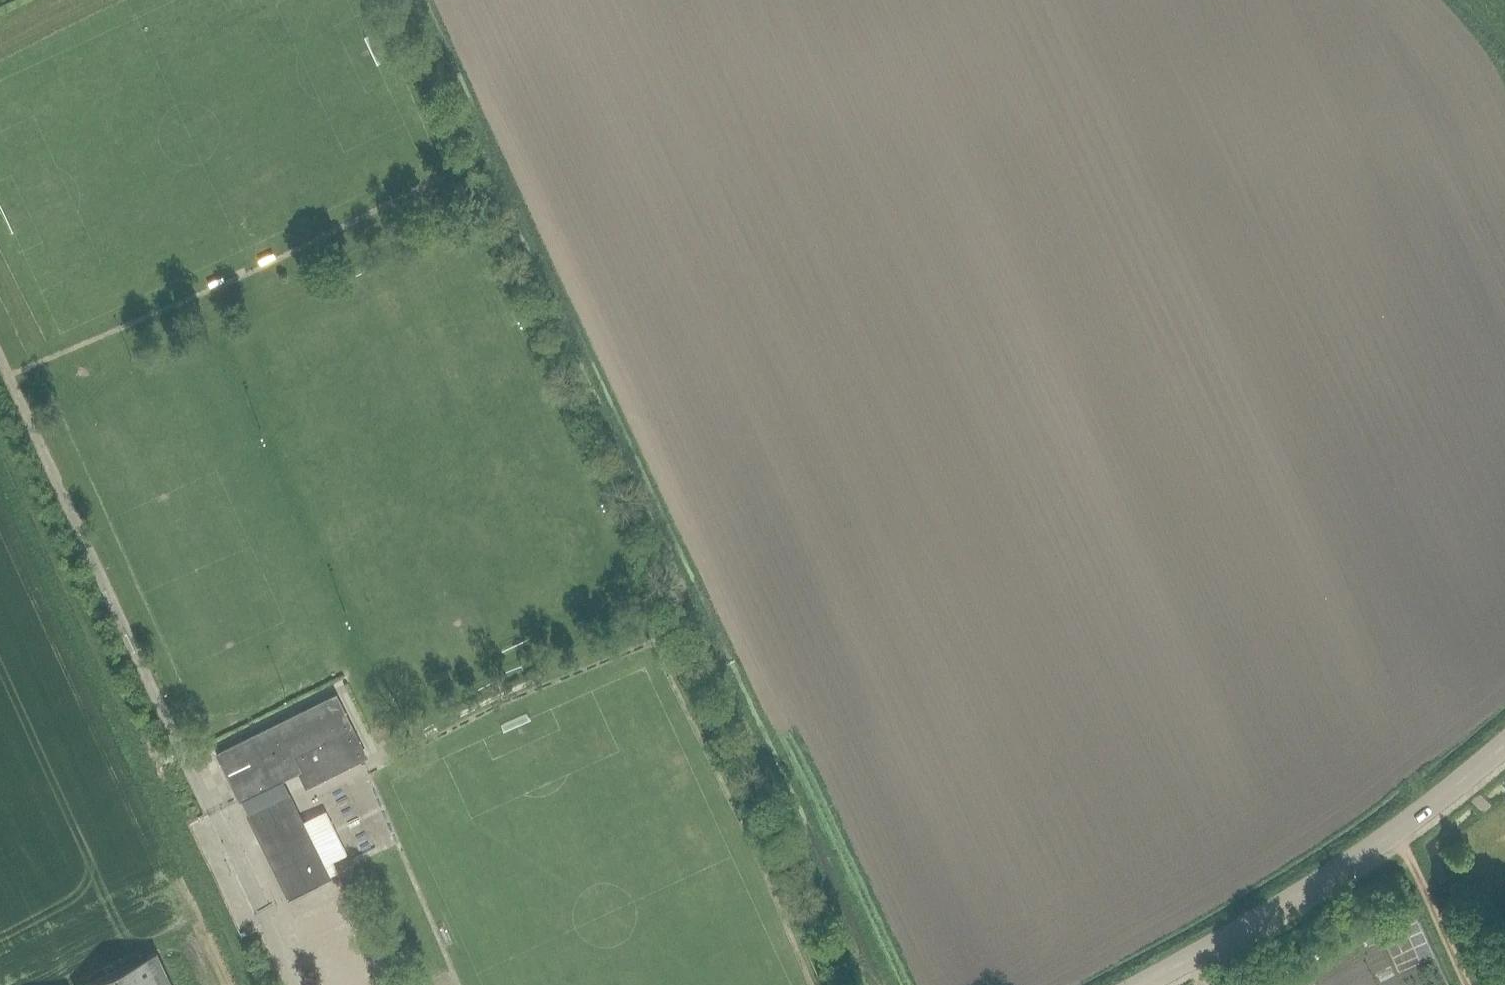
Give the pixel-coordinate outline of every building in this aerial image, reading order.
[(240,801),(303,771),(310,786),(367,758),(337,696),(217,754),(240,801)] [(290,901),(332,880),(290,795),(247,816),(290,901)] [(334,807),(314,817),(341,873),(349,869),(343,857),(355,852),(334,807)] [(1370,913),(1359,920),(1363,926),(1374,919),(1370,913)] [(1366,939),(1369,944),(1376,941),(1374,936),(1366,939)] [(156,952),(84,984),(171,984),(156,952)]
